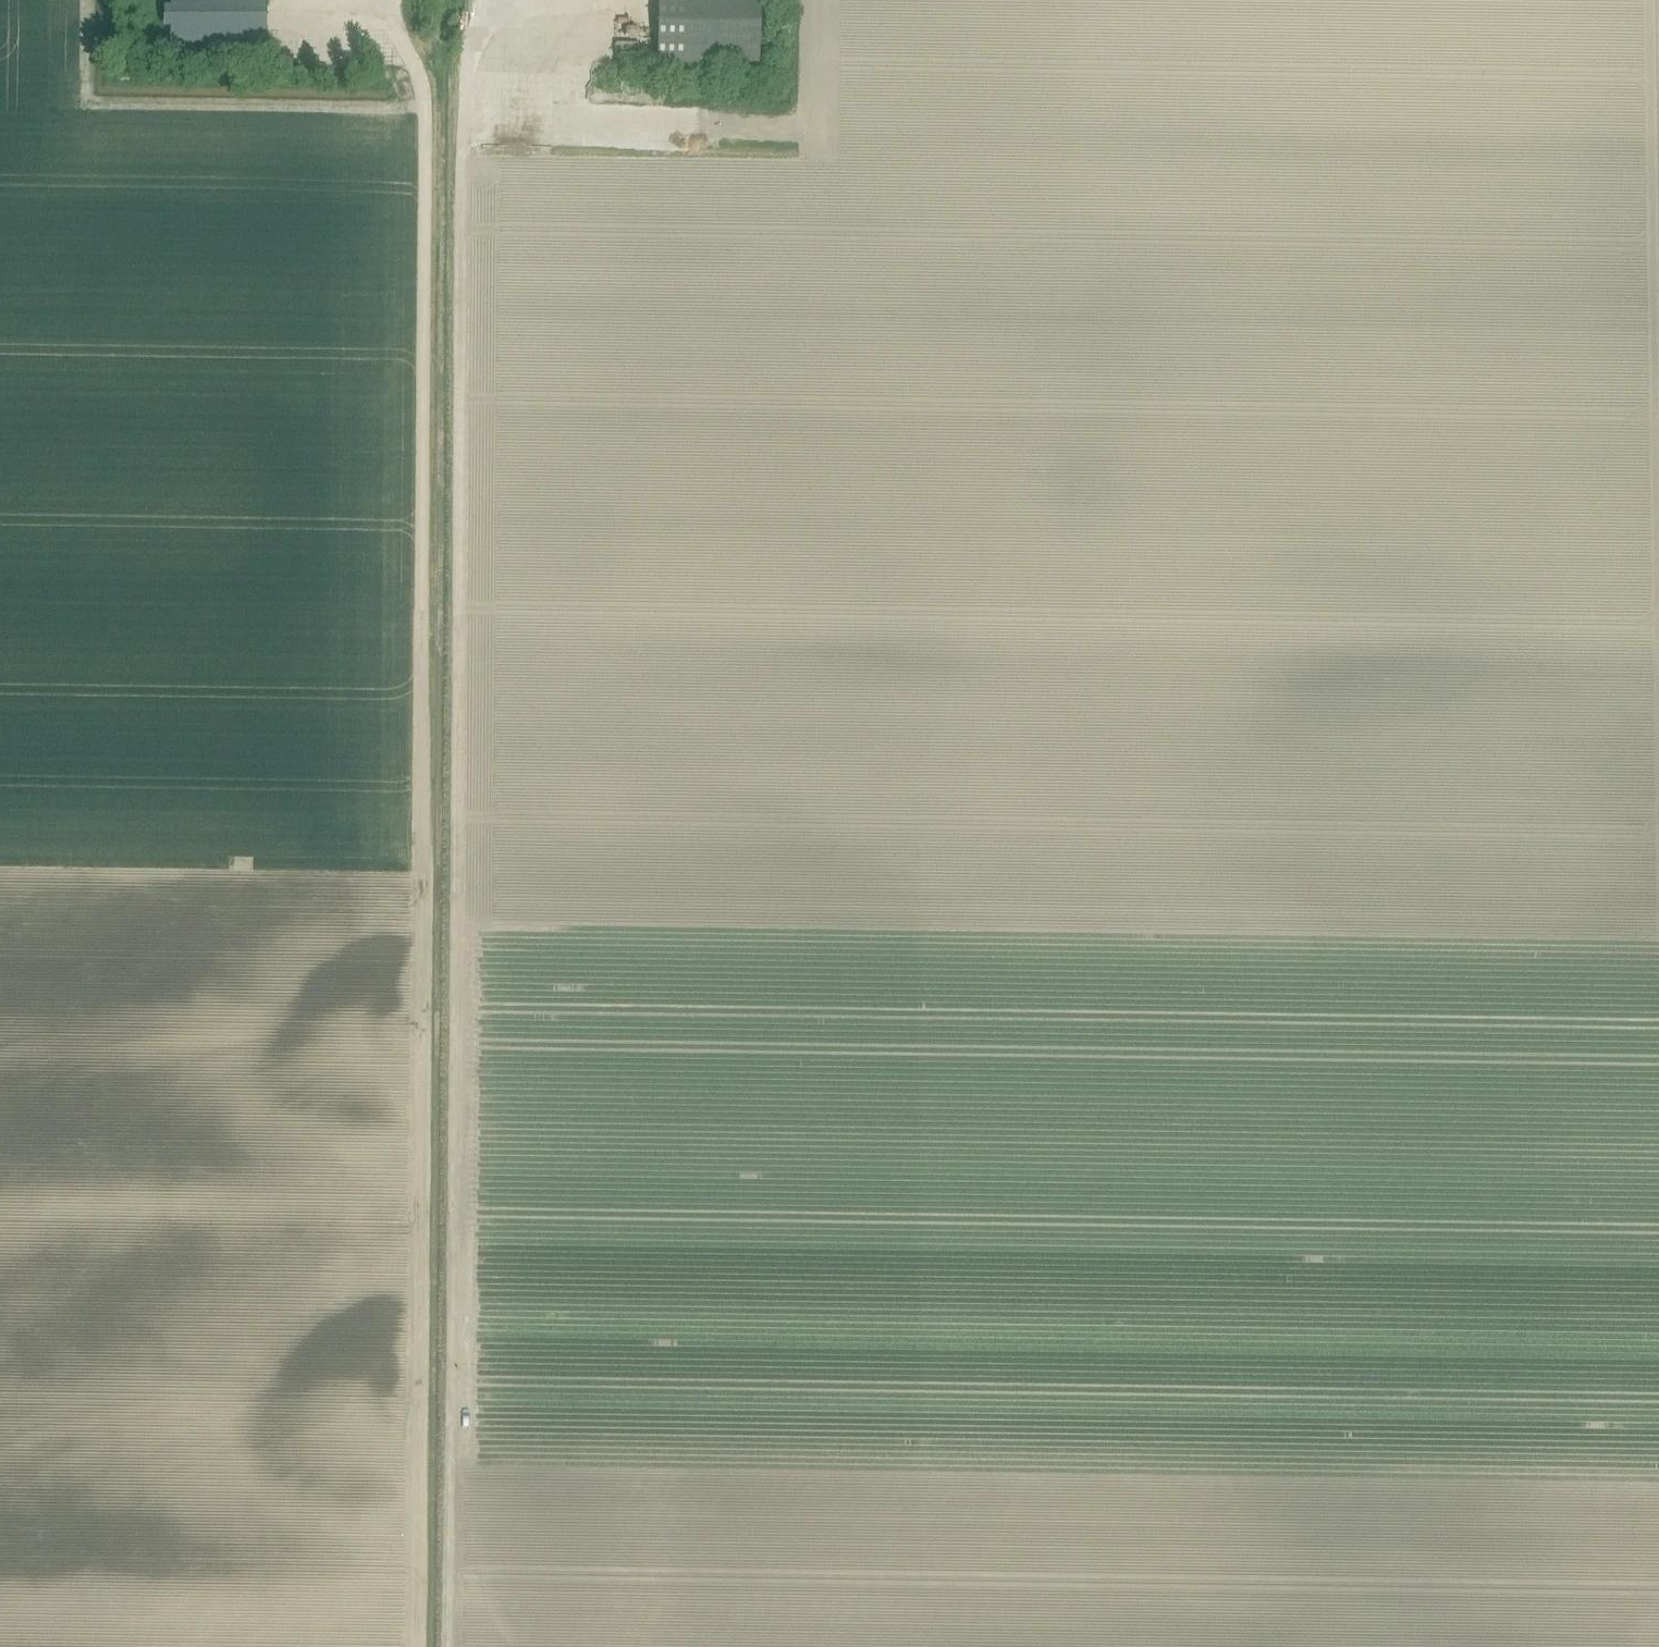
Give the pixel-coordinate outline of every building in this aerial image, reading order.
[(266,0),(170,0),(170,9),(163,9),(162,31),(170,31),(170,47),(266,47),(266,0)] [(655,69),(757,71),(758,0),(657,0),(655,69)]
